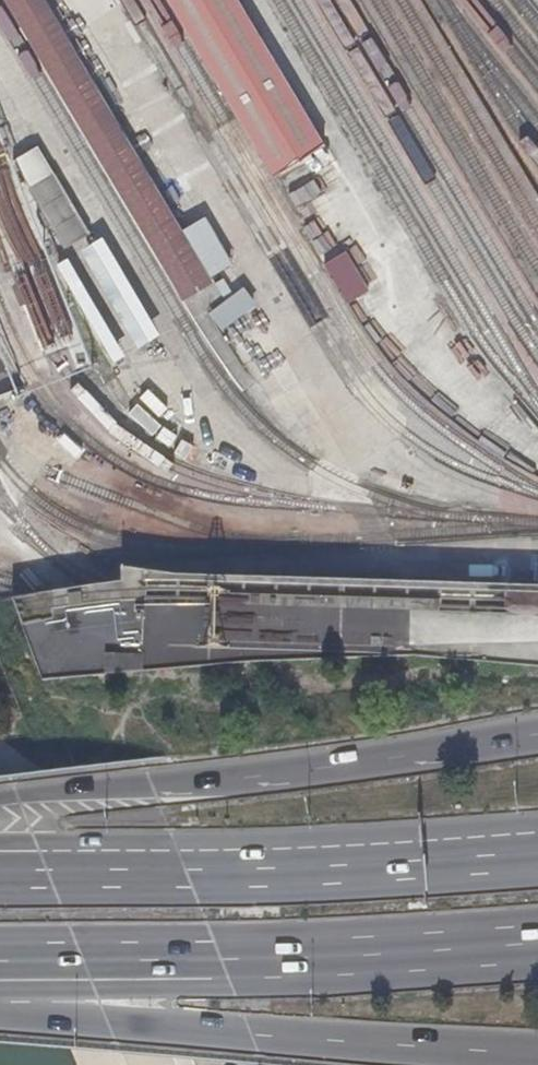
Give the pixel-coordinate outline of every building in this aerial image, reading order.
[(174,296),(201,279),(35,0),(0,0),(0,6),(174,296)] [(247,140),(302,107),(238,0),(162,0),(247,140)] [(278,208),(257,173),(252,176),(246,181),(266,215),(278,208)] [(27,190),(60,248),(83,234),(49,177),(27,190)] [(320,262),(346,302),(368,287),(342,248),(320,262)] [(217,328),(254,306),(243,287),(205,309),(217,328)] [(42,682),(222,663),(537,676),(537,585),(170,573),(122,564),(121,581),(113,582),(14,597),(42,682)]
